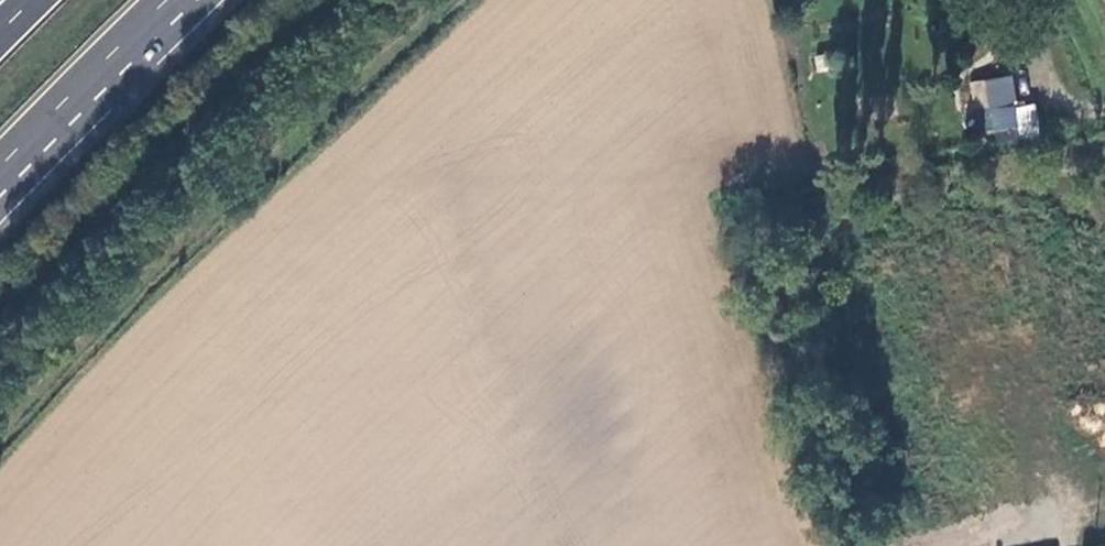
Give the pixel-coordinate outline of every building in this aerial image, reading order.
[(1036,104),(1016,105),(1014,77),(968,80),(971,115),(983,114),(984,137),(1039,133),(1036,104)]
